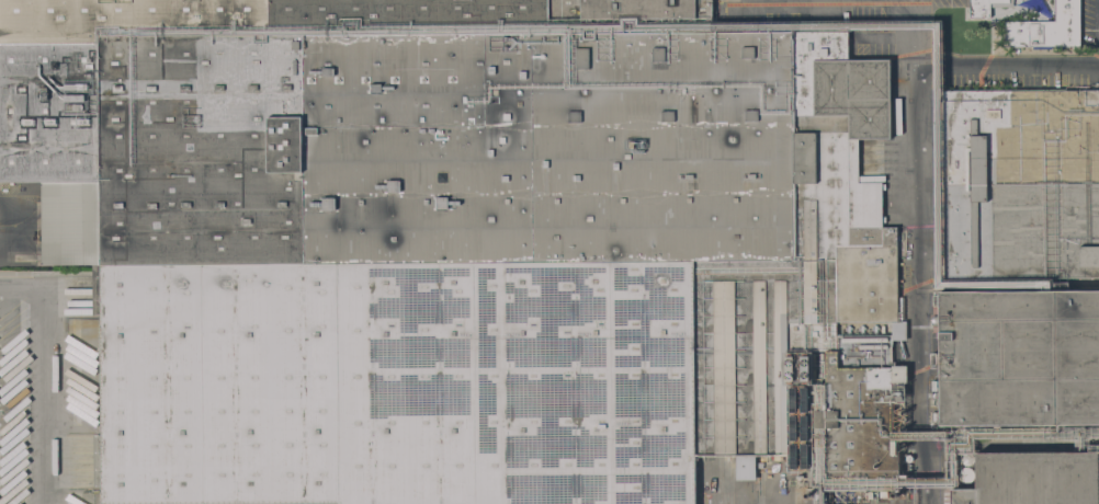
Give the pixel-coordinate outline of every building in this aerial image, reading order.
[(695,456),(696,503),(103,503),(103,486),(94,486),(93,435),(102,435),(101,316),(93,316),(92,264),(43,265),(42,182),(0,182),(0,0),(712,0),(712,27),(849,27),(849,59),(890,59),(891,139),(858,139),(859,183),(882,183),(882,218),(885,218),(885,224),(882,224),(883,227),(897,227),(897,236),(899,236),(899,240),(897,240),(897,321),(836,321),(836,335),(892,335),(892,322),(899,322),(899,321),(906,321),(906,340),(893,340),(893,346),(892,346),(892,362),(896,362),(896,366),(907,366),(907,382),(892,382),(893,440),(898,440),(899,480),(815,480),(815,471),(788,471),(788,456),(756,456),(756,480),(736,480),(736,456),(695,456)] [(970,18),(970,0),(1013,0),(1012,7),(989,8),(990,18),(970,18)] [(1053,10),(1053,0),(1080,0),(1080,46),(1052,46),(1052,49),(1032,49),(1032,46),(1005,47),(1005,21),(1054,21),(1054,10),(1053,10)] [(942,91),(1098,90),(1098,277),(943,278),(942,91)] [(940,291),(1098,290),(1098,425),(941,426),(940,291)] [(976,453),(1098,452),(1098,503),(952,503),(952,489),(976,489),(976,453)] [(966,466),(965,466),(963,463),(962,461),(962,459),(962,457),(963,455),(964,455),(965,454),(968,454),(970,454),(971,454),(973,455),(974,457),(974,459),(974,462),(973,463),(971,466),(970,466),(968,466),(966,466)] [(967,483),(966,483),(964,483),(963,482),(962,481),(960,480),(960,479),(959,478),(959,476),(959,474),(959,472),(960,471),(961,470),(961,469),(962,468),(964,468),(965,467),(967,467),(968,468),(970,468),(972,469),(973,470),(973,471),(974,473),(974,474),(974,476),(974,478),(973,479),(973,480),(972,481),(971,482),(968,483),(967,483)]
